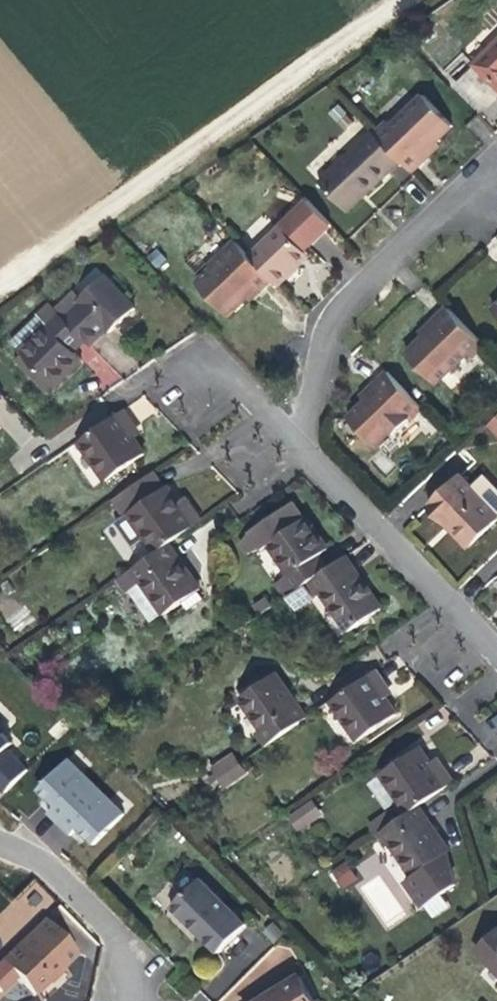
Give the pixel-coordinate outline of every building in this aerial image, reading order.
[(480,114),(496,97),(496,46),(495,44),(452,85),(480,114)] [(402,159),(412,170),(425,158),(417,150),(432,136),(435,140),(452,122),(425,94),(392,124),(389,121),(376,133),(402,159)] [(349,209),(402,159),(376,133),(374,130),(322,181),(349,209)] [(432,136),(417,150),(425,158),(439,144),(435,140),(432,136)] [(274,277),(281,284),(298,267),(294,263),(306,251),(283,226),(252,254),(274,277)] [(274,277),(252,254),(239,241),(212,266),(216,270),(201,284),(232,315),(251,298),(248,294),(258,285),(262,289),(274,277)] [(309,256),(306,251),(294,263),(298,267),(309,256)] [(88,339),(94,345),(107,333),(110,336),(137,307),(106,275),(76,304),(79,306),(67,317),(88,339)] [(71,298),(58,309),(67,317),(79,306),(76,304),(71,298)] [(75,352),(88,339),(67,317),(58,309),(51,301),(37,314),(39,316),(11,342),(22,352),(56,386),(84,360),(75,352)] [(475,360),(488,347),(451,309),(438,322),(445,328),(444,329),(429,343),(426,340),(409,358),(439,387),(471,356),(475,360)] [(444,329),(437,323),(423,337),(426,340),(429,343),(444,329)] [(48,394),(56,386),(22,352),(15,360),(48,394)] [(416,423),(428,411),(391,372),(376,387),(380,393),(366,407),(349,423),(377,452),(397,433),(399,436),(415,421),(416,423)] [(380,393),(376,387),(360,402),(366,407),(380,393)] [(142,430),(127,409),(79,442),(106,480),(146,454),(134,435),(142,430)] [(489,423),(496,431),(496,415),(489,423)] [(200,428),(193,435),(199,442),(206,436),(200,428)] [(171,543),(203,521),(186,499),(181,503),(169,486),(165,488),(154,473),(114,500),(124,515),(129,512),(156,553),(171,543)] [(461,475),(429,505),(447,523),(450,520),(473,543),(496,520),(496,512),(461,475)] [(321,556),(330,550),(307,517),(305,518),(293,501),(249,531),(251,534),(241,543),(245,549),(258,546),(260,549),(269,543),(290,574),(275,584),(285,599),(287,597),(307,584),(330,568),(321,556)] [(450,520),(447,523),(469,546),(473,543),(450,520)] [(171,543),(156,553),(115,581),(124,594),(128,592),(142,582),(163,612),(165,614),(182,602),(200,590),(202,589),(171,543)] [(384,608),(347,556),(330,568),(307,584),(314,595),(316,597),(320,594),(348,632),(384,608)] [(149,622),(163,612),(142,582),(128,592),(149,622)] [(307,584),(287,597),(294,608),(314,595),(307,584)] [(200,590),(182,602),(188,611),(205,599),(200,590)] [(259,616),(273,607),(266,598),(253,607),(259,616)] [(394,693),(378,669),(331,702),(358,741),(398,715),(387,698),(394,693)] [(266,746),(309,716),(278,672),(239,697),(262,731),(257,734),(266,746)] [(146,697),(134,705),(139,712),(151,704),(146,697)] [(99,725),(114,715),(108,706),(93,716),(99,725)] [(0,733),(0,784),(7,791),(25,768),(4,750),(9,743),(0,733)] [(378,775),(405,814),(417,806),(419,805),(456,779),(446,765),(438,770),(421,745),(378,775)] [(86,850),(123,812),(66,755),(28,792),(86,850)] [(198,793),(219,779),(211,768),(191,782),(198,793)] [(224,787),(219,779),(198,793),(204,801),(224,787)] [(299,831),(318,818),(311,809),(315,806),(312,803),(290,817),(299,831)] [(448,851),(417,806),(405,814),(394,822),(375,835),(384,848),(390,844),(412,876),(405,882),(423,907),(455,885),(448,851)] [(375,835),(394,822),(388,813),(366,827),(373,836),(375,835)] [(355,878),(345,864),(333,872),(343,886),(355,878)] [(245,924),(199,878),(171,907),(217,952),(245,924)] [(77,955),(45,921),(1,963),(34,997),(77,955)] [(474,950),(496,974),(496,928),(474,950)] [(296,975),(257,1000),(311,1000),(296,975)] [(191,1000),(210,1000),(198,992),(191,1000)]
